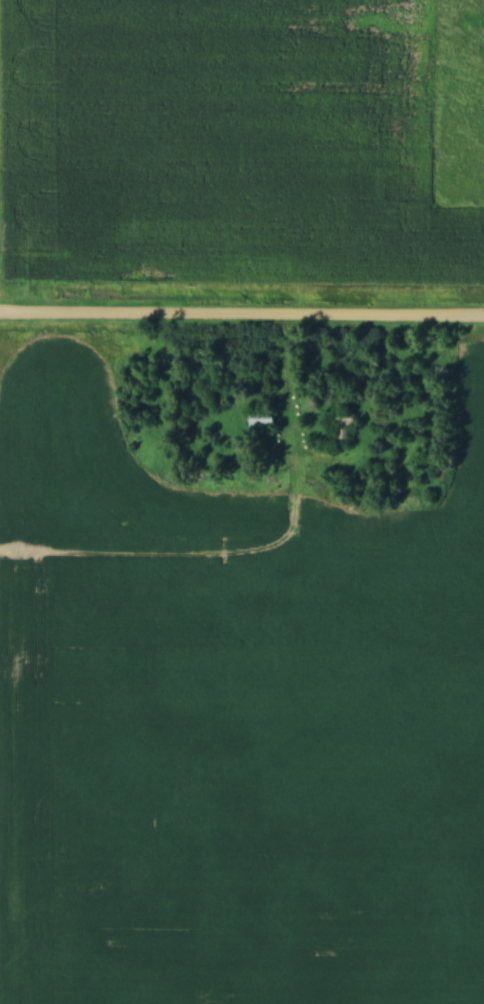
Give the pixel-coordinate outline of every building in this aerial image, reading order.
[(252,428),(279,428),(279,409),(252,409),(252,428)] [(339,417),(339,438),(350,438),(350,426),(358,426),(358,417),(339,417)]
